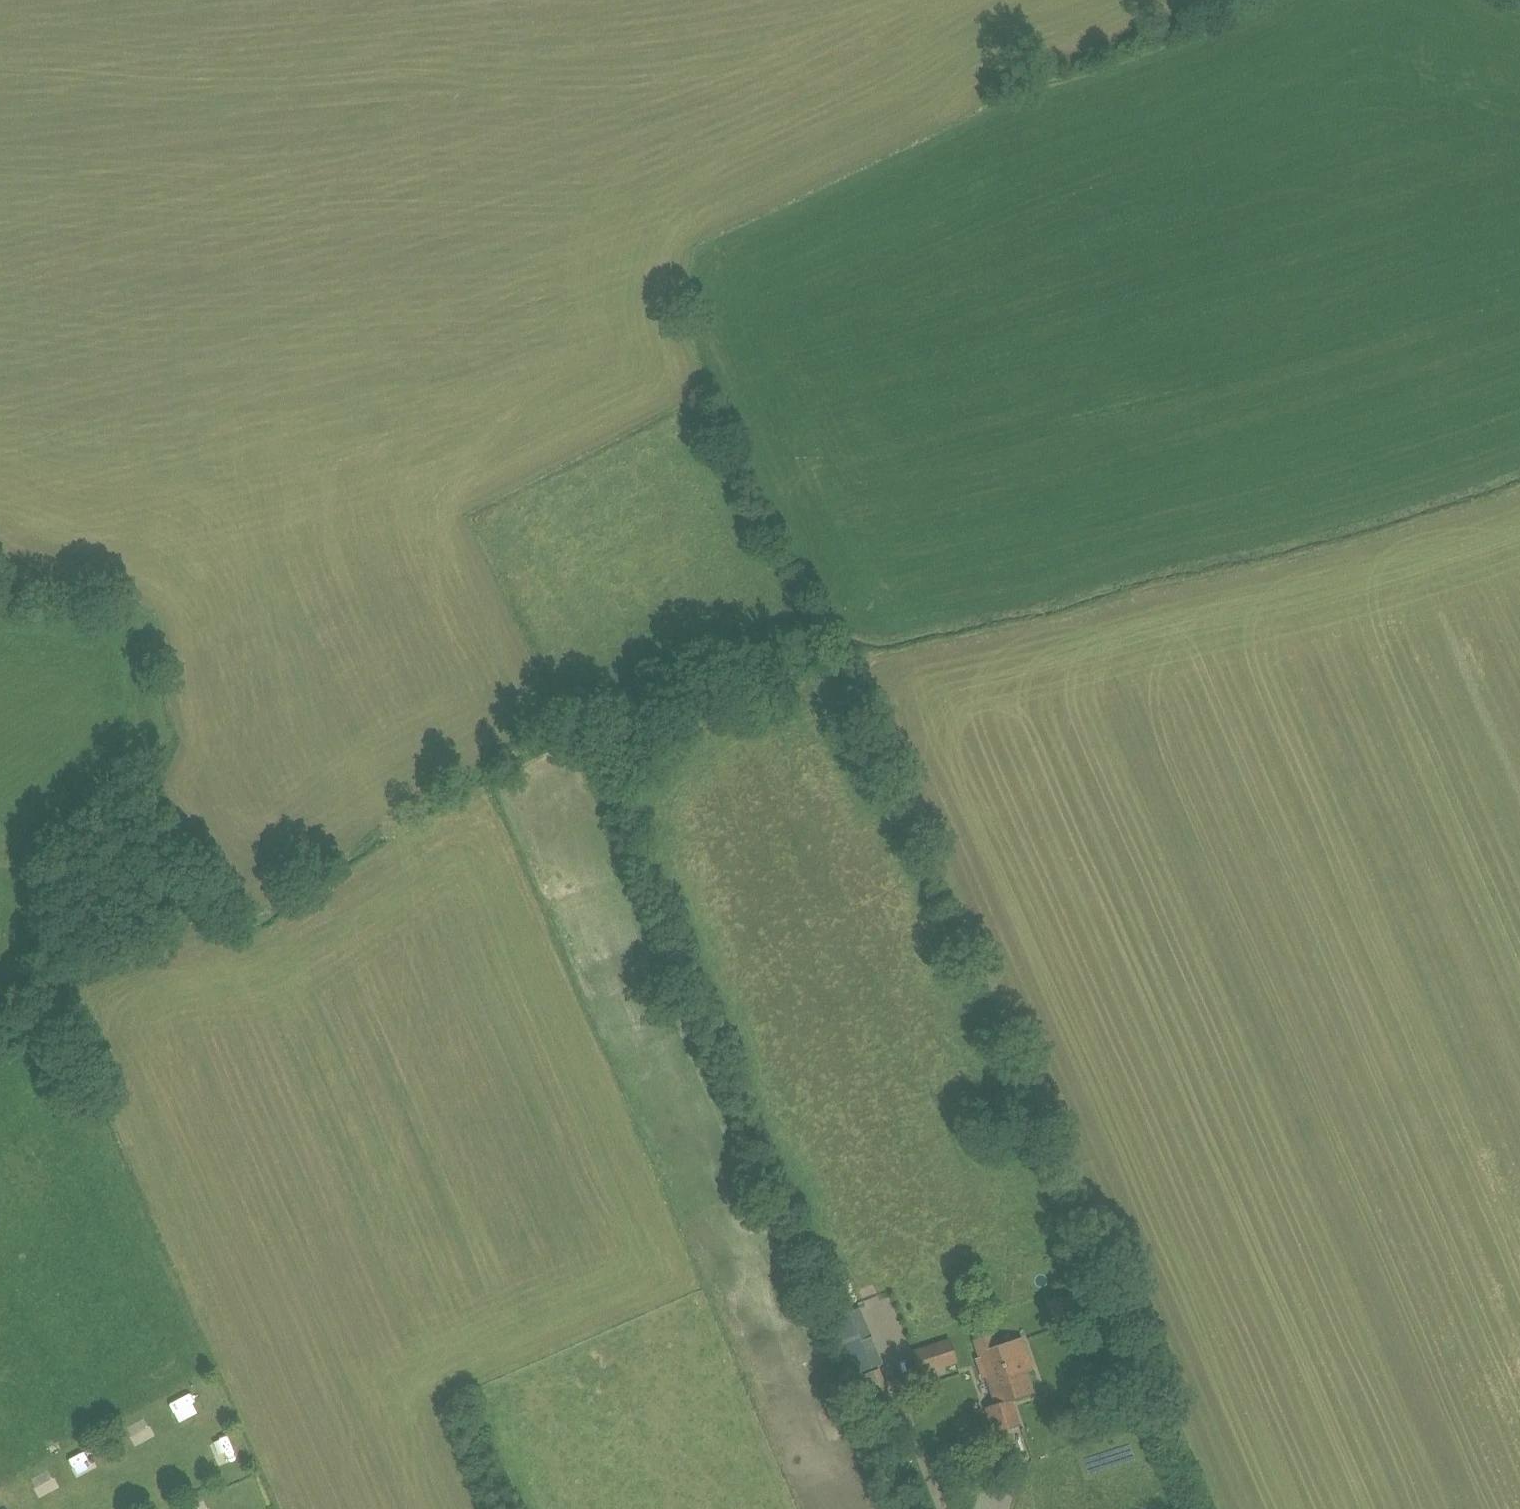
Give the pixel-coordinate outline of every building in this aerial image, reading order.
[(833,1318),(829,1319),(841,1349),(852,1376),(882,1364),(859,1307),(840,1315),(833,1318)] [(1019,1425),(1011,1401),(1033,1393),(1026,1373),(1031,1371),(1020,1338),(996,1346),(992,1334),(975,1340),(981,1357),(976,1359),(983,1379),(988,1377),(997,1404),(987,1407),(995,1433),(1019,1425)] [(910,1351),(920,1382),(933,1378),(931,1371),(942,1368),(935,1343),(910,1351)]
